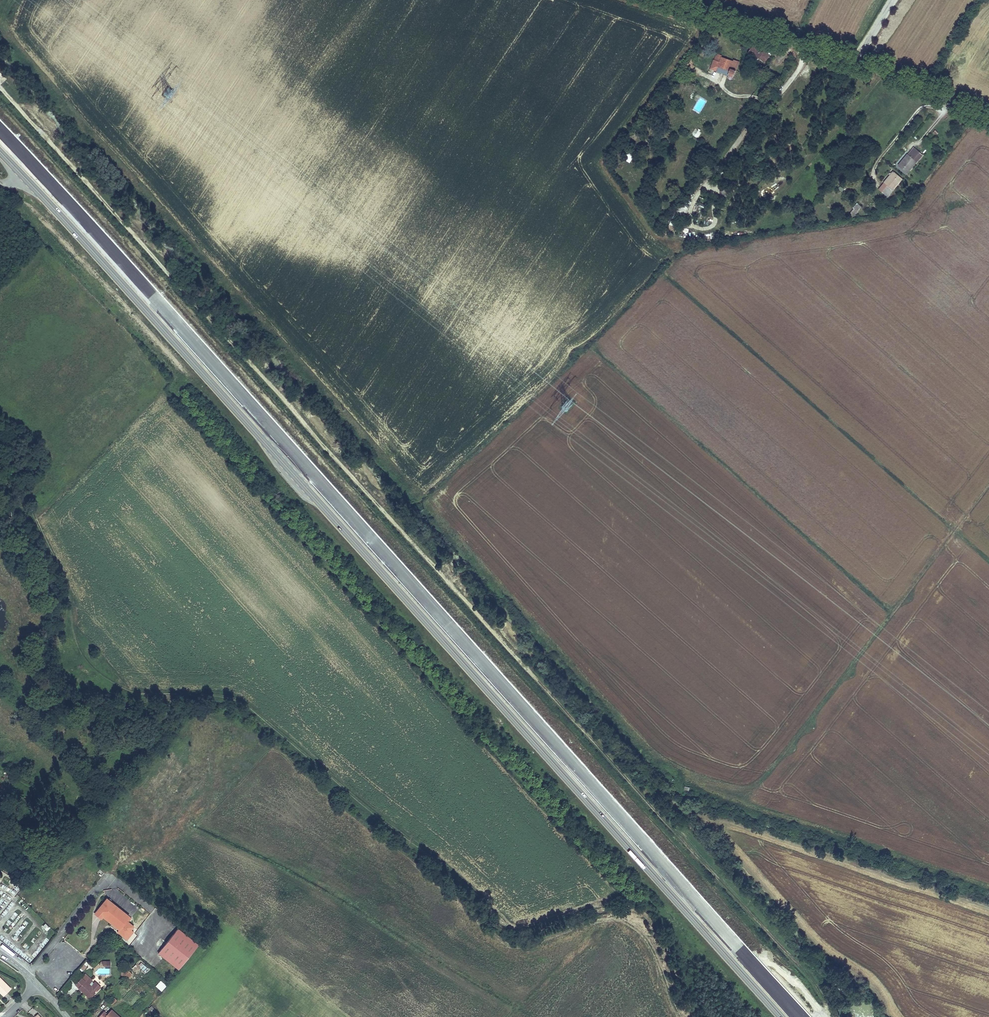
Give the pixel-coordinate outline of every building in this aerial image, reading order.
[(752,44),(747,51),(750,53),(750,55),(757,59),(759,57),(765,62),(770,55),(763,49),(762,51),(752,44)] [(716,53),(710,68),(716,71),(718,66),(729,70),(728,74),(733,77),(739,61),(734,58),(733,60),(722,56),(721,54),(716,53)] [(684,69),(689,73),(694,66),(693,65),(695,62),(692,59),(684,69)] [(631,138),(635,141),(639,136),(634,132),(632,134),(633,135),(631,138)] [(898,164),(907,173),(923,154),(914,147),(909,154),(908,153),(898,164)] [(629,150),(623,159),(631,164),(636,155),(629,150)] [(882,192),(887,197),(904,179),(893,170),(883,181),(888,185),(882,192)] [(851,213),(854,216),(862,207),(858,204),(851,213)] [(683,205),(679,210),(684,213),(688,208),(683,205)] [(566,411),(573,403),(568,398),(561,406),(566,411)] [(100,915),(117,927),(115,930),(122,936),(132,924),(124,918),(127,915),(104,897),(94,910),(100,915)] [(44,922),(41,927),(47,931),(50,926),(44,922)] [(177,929),(156,954),(175,970),(196,945),(177,929)] [(146,973),(149,969),(141,963),(138,966),(146,973)] [(126,980),(131,974),(127,971),(121,977),(126,980)] [(78,989),(77,990),(88,1001),(95,993),(88,986),(92,982),(84,975),(74,986),(78,989)] [(0,976),(0,992),(4,996),(12,988),(0,976)] [(155,985),(161,991),(166,985),(160,980),(155,985)] [(137,986),(134,989),(142,997),(146,994),(137,986)] [(148,1011),(153,1016),(156,1016),(157,1016),(151,1008),(148,1011)]
